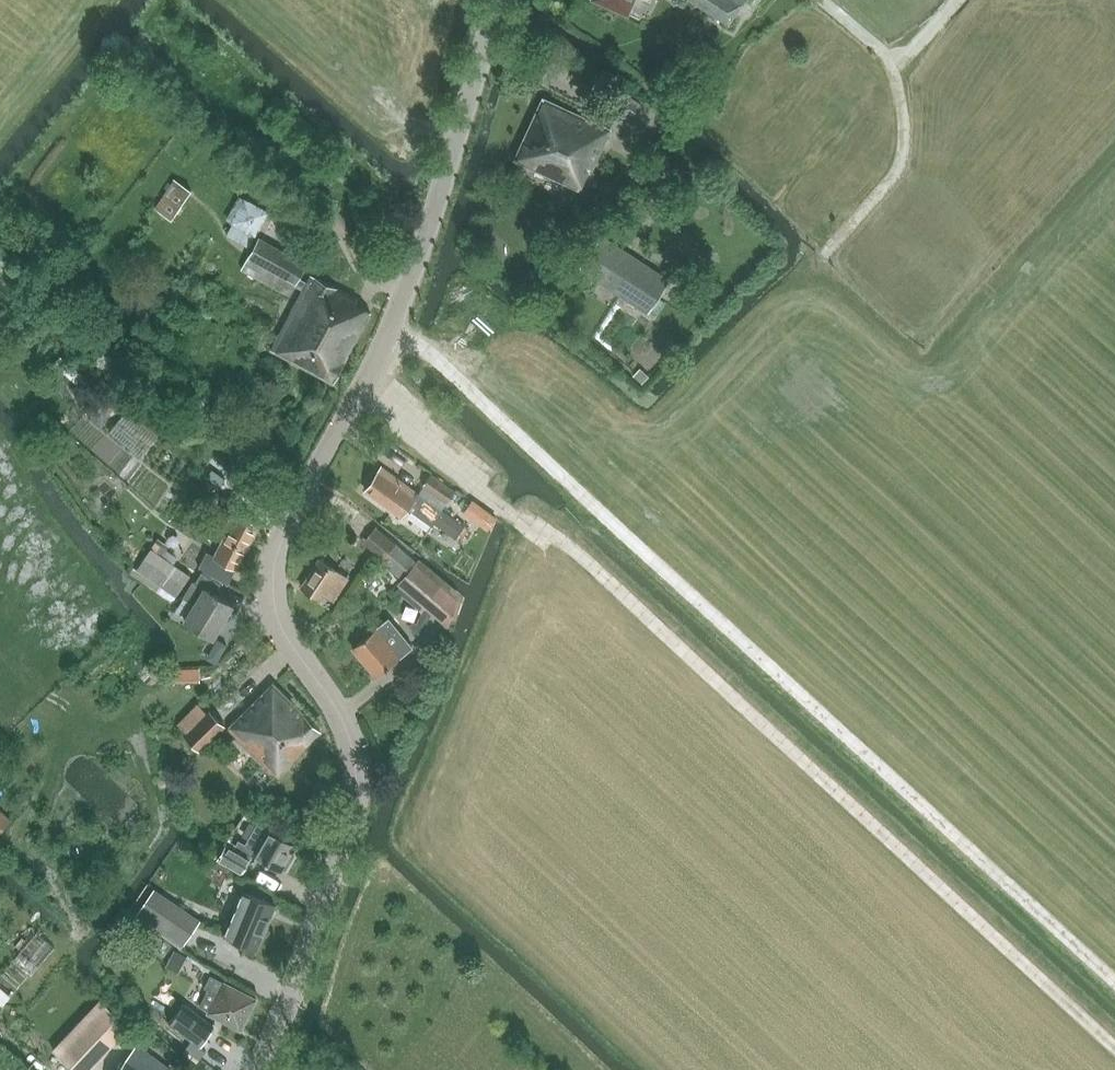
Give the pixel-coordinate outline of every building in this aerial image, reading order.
[(627,13),(632,0),(597,0),(627,13)] [(744,0),(691,0),(728,24),(744,0)] [(590,172),(610,129),(542,98),(514,159),(578,189),(587,171),(590,172)] [(171,219),(190,190),(174,179),(154,208),(171,219)] [(647,311),(667,280),(601,237),(581,268),(647,311)] [(289,295),(306,264),(258,238),(241,269),(289,295)] [(333,383),(370,312),(353,303),(356,298),(310,275),(271,349),(333,383)] [(48,371),(79,386),(87,371),(56,356),(48,371)] [(419,396),(412,406),(428,417),(435,408),(419,396)] [(226,489),(234,477),(224,470),(215,482),(226,489)] [(456,538),(464,526),(437,507),(430,502),(417,493),(414,497),(378,471),(365,490),(401,515),(406,508),(419,517),(421,513),(456,538)] [(448,503),(455,492),(430,474),(422,485),(448,503)] [(227,584),(235,570),(259,525),(237,513),(236,513),(223,506),(214,520),(229,528),(215,555),(206,551),(198,567),(227,584)] [(354,531),(366,539),(377,521),(365,514),(354,531)] [(379,523),(365,542),(380,553),(394,534),(379,523)] [(171,546),(159,538),(138,569),(134,566),(129,573),(176,606),(183,596),(179,594),(192,575),(171,561),(175,555),(168,550),(171,546)] [(193,572),(205,550),(188,541),(177,564),(193,572)] [(399,542),(380,561),(401,580),(418,559),(399,542)] [(333,600),(348,578),(319,559),(301,586),(320,599),(323,594),(333,600)] [(399,587),(400,588),(398,590),(423,611),(418,623),(415,620),(411,624),(420,634),(430,611),(449,627),(456,618),(447,611),(461,594),(418,559),(401,580),(380,561),(403,581),(399,587)] [(212,637),(220,624),(231,604),(214,593),(220,583),(201,571),(194,583),(204,589),(185,620),(212,637)] [(376,676),(400,657),(384,638),(388,635),(380,624),(352,648),(376,676)] [(275,776),(320,731),(273,683),(227,729),(275,776)] [(199,749),(223,725),(209,710),(184,735),(199,749)] [(281,871),(296,845),(257,823),(244,845),(239,842),(235,851),(225,845),(217,859),(241,873),(249,859),(252,855),(281,871)] [(250,965),(275,905),(242,891),(217,952),(250,965)] [(150,920),(184,943),(199,921),(165,898),(150,920)] [(33,974),(56,947),(43,937),(21,964),(33,974)] [(240,1029),(256,999),(210,975),(204,987),(208,989),(199,1006),(208,1011),(207,1013),(240,1029)] [(0,987),(0,1009),(12,996),(0,987)] [(128,1027),(100,1000),(53,1049),(75,1069),(86,1069),(128,1027)] [(199,1059),(206,1050),(198,1045),(213,1025),(183,1003),(168,1023),(191,1040),(185,1049),(199,1059)] [(170,1069),(136,1045),(118,1069),(169,1069),(170,1069)]
